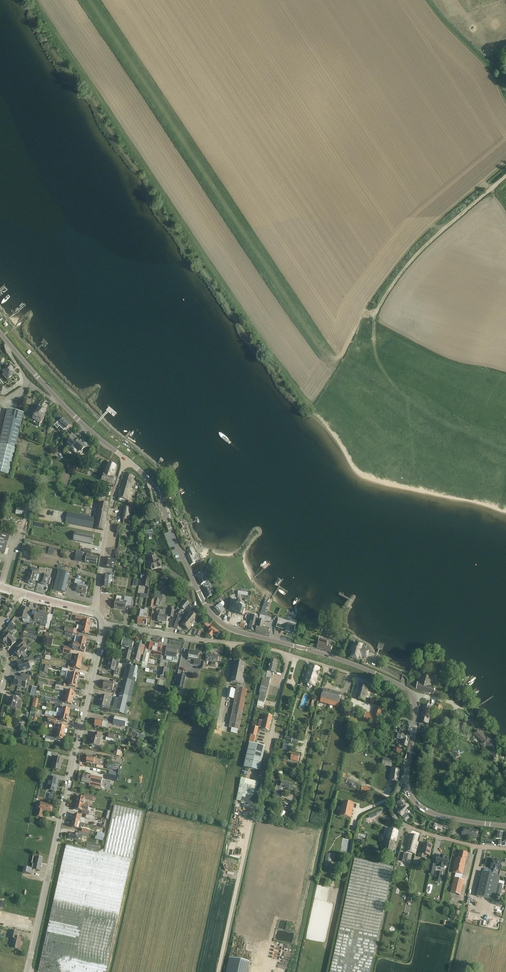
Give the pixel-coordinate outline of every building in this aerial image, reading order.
[(13,374),(10,370),(11,369),(8,366),(7,367),(3,362),(0,365),(0,367),(3,371),(2,371),(8,378),(9,377),(13,374)] [(33,418),(38,421),(36,424),(39,426),(45,417),(43,414),(45,411),(40,408),(33,418)] [(6,414),(0,441),(0,474),(9,476),(23,413),(7,409),(6,414)] [(59,421),(56,424),(64,431),(65,430),(66,431),(69,429),(68,428),(71,425),(64,418),(60,422),(59,421)] [(84,444),(83,445),(79,441),(77,443),(72,438),(66,444),(72,449),(74,445),(78,449),(76,451),(80,454),(83,451),(82,451),(85,448),(86,447),(87,447),(87,446),(87,445),(86,444),(85,444),(84,444)] [(114,484),(116,477),(113,476),(116,465),(109,463),(105,474),(104,473),(102,480),(114,484)] [(126,473),(118,498),(128,501),(132,489),(131,488),(135,476),(126,473)] [(153,514),(161,512),(158,504),(155,505),(154,503),(149,505),(151,510),(153,509),(155,513),(153,514)] [(131,508),(130,508),(125,507),(123,520),(124,520),(123,523),(128,524),(129,520),(131,508)] [(66,523),(93,529),(95,518),(68,512),(66,523)] [(164,521),(161,512),(153,514),(156,524),(164,521)] [(75,532),(73,541),(92,544),(94,535),(75,532)] [(0,552),(5,554),(10,536),(0,533),(0,553),(0,552)] [(193,548),(189,550),(187,551),(189,555),(187,556),(191,565),(195,563),(199,561),(196,557),(197,556),(193,548)] [(76,554),(75,561),(82,562),(83,555),(83,552),(77,551),(76,554)] [(86,563),(92,564),(96,565),(98,558),(92,557),(92,555),(87,554),(86,563)] [(152,570),(157,568),(162,567),(159,560),(157,561),(155,554),(148,556),(150,563),(152,570)] [(103,567),(114,569),(116,559),(105,557),(103,567)] [(29,571),(28,577),(26,582),(35,584),(36,581),(40,582),(40,583),(46,585),(46,584),(50,585),(51,578),(49,578),(49,577),(43,575),(38,574),(38,573),(29,571)] [(58,571),(55,585),(53,590),(65,593),(70,574),(58,571)] [(201,574),(197,576),(201,585),(202,587),(207,585),(208,584),(210,583),(205,572),(201,574)] [(101,587),(106,587),(108,588),(108,584),(111,584),(112,576),(109,575),(109,576),(102,575),(101,587)] [(76,579),(74,588),(77,589),(76,591),(86,593),(88,586),(81,585),(82,581),(76,579)] [(207,585),(202,587),(203,590),(207,598),(212,596),(210,591),(212,590),(210,584),(210,583),(208,584),(207,585)] [(164,597),(156,595),(155,599),(155,600),(154,600),(153,605),(154,605),(158,607),(160,601),(162,602),(164,597)] [(125,597),(124,601),(116,600),(114,608),(119,609),(119,608),(122,609),(121,609),(125,610),(126,605),(130,606),(132,598),(125,597)] [(187,599),(181,606),(184,608),(190,601),(187,599)] [(260,615),(266,617),(265,621),(267,622),(267,621),(271,622),(272,618),(266,616),(267,613),(266,612),(268,603),(264,601),(263,606),(260,615)] [(220,603),(213,609),(219,616),(225,611),(225,610),(222,607),(223,606),(220,603)] [(234,605),(233,612),(240,615),(243,608),(240,607),(240,605),(241,604),(237,603),(237,606),(236,606),(234,605)] [(29,624),(31,617),(31,615),(28,615),(29,609),(23,608),(22,611),(21,611),(19,618),(23,619),(23,620),(24,622),(29,624)] [(36,611),(35,618),(34,621),(41,623),(43,612),(36,611)] [(158,611),(158,612),(157,617),(159,617),(158,621),(162,622),(162,623),(166,624),(168,618),(161,616),(162,612),(158,611)] [(49,614),(43,612),(41,623),(46,624),(45,628),(49,629),(51,621),(48,620),(49,614)] [(188,616),(195,622),(198,618),(191,612),(188,616)] [(265,621),(266,617),(260,615),(258,626),(257,626),(256,631),(268,634),(270,629),(263,627),(265,621)] [(77,616),(75,621),(83,623),(83,626),(90,628),(91,622),(87,621),(88,618),(77,616)] [(178,616),(176,620),(189,630),(192,626),(187,622),(187,623),(184,621),(178,616)] [(195,622),(188,616),(184,621),(187,623),(187,622),(192,626),(195,622)] [(251,616),(249,625),(248,629),(255,631),(258,618),(251,616)] [(278,619),(276,627),(286,631),(294,634),(295,629),(296,624),(278,619)] [(11,623),(7,628),(12,631),(16,627),(11,623)] [(90,628),(83,626),(77,625),(76,629),(82,630),(81,633),(88,634),(90,628)] [(212,626),(210,625),(208,628),(210,630),(207,633),(212,637),(214,634),(217,637),(220,632),(212,626)] [(11,647),(14,643),(16,642),(12,639),(13,638),(11,637),(13,635),(8,629),(3,633),(5,635),(0,640),(6,645),(8,643),(11,647)] [(324,636),(329,638),(332,631),(326,629),(324,636)] [(76,636),(74,643),(86,645),(87,639),(76,636)] [(327,645),(328,642),(320,639),(317,648),(330,652),(332,647),(327,645)] [(22,640),(19,643),(16,646),(18,649),(14,652),(19,657),(27,649),(24,647),(26,645),(22,640)] [(129,660),(134,642),(123,640),(122,646),(129,648),(129,651),(126,650),(124,659),(129,660)] [(74,645),(73,649),(84,652),(86,645),(74,643),(74,645)] [(142,665),(142,667),(147,668),(148,663),(150,654),(148,653),(149,650),(154,651),(154,655),(159,656),(159,655),(162,656),(163,650),(161,649),(161,645),(155,644),(151,643),(150,643),(150,645),(149,650),(145,649),(145,653),(144,653),(142,665)] [(138,644),(134,660),(139,661),(141,654),(142,655),(144,646),(138,644)] [(352,648),(351,652),(353,653),(351,658),(357,660),(358,657),(360,658),(360,657),(360,656),(366,658),(368,653),(365,652),(361,650),(362,647),(361,646),(356,645),(355,649),(352,648)] [(63,653),(71,655),(72,648),(64,646),(63,653)] [(165,656),(167,656),(176,658),(178,649),(172,648),(172,647),(167,646),(166,652),(165,656)] [(188,659),(194,660),(193,664),(200,666),(201,660),(198,659),(199,652),(189,650),(188,659)] [(70,660),(72,661),(75,661),(81,663),(83,657),(78,655),(76,655),(72,654),(71,655),(70,660)] [(207,654),(207,659),(206,661),(212,662),(211,665),(215,666),(216,663),(217,663),(218,656),(207,654)] [(32,656),(29,657),(24,659),(25,662),(18,664),(20,671),(30,668),(28,662),(34,660),(32,656)] [(110,660),(107,669),(115,671),(115,668),(118,669),(119,665),(119,662),(120,663),(121,660),(114,658),(113,661),(110,660)] [(272,672),(274,673),(277,661),(271,659),(268,671),(265,670),(257,705),(263,707),(272,672)] [(298,659),(293,680),(302,682),(308,662),(298,659)] [(73,668),(75,668),(80,669),(81,663),(75,661),(73,668)] [(245,663),(235,661),(231,682),(243,685),(245,674),(243,673),(245,663)] [(48,674),(49,667),(43,665),(41,673),(48,674)] [(127,665),(124,679),(132,681),(135,682),(136,678),(133,677),(135,667),(127,665)] [(313,687),(313,686),(315,686),(318,675),(320,668),(310,665),(304,683),(306,684),(306,685),(307,687),(309,688),(310,688),(311,688),(312,688),(313,687)] [(79,674),(74,673),(67,671),(66,678),(70,679),(77,681),(79,674)] [(14,685),(19,686),(25,688),(27,679),(30,680),(31,676),(23,674),(23,678),(16,677),(14,685)] [(434,694),(435,687),(431,686),(433,677),(422,674),(419,683),(418,683),(416,689),(434,694)] [(184,677),(178,675),(175,689),(181,690),(184,677)] [(69,685),(71,686),(76,687),(77,681),(70,679),(69,685)] [(135,682),(132,681),(124,679),(120,695),(131,697),(135,682)] [(369,687),(370,687),(372,683),(362,679),(360,684),(360,685),(360,686),(357,699),(364,701),(369,687)] [(105,681),(103,688),(113,691),(114,683),(105,681)] [(66,696),(73,698),(75,692),(68,690),(68,687),(65,687),(61,686),(60,685),(56,685),(55,689),(67,692),(66,696)] [(247,689),(242,688),(237,687),(236,690),(229,689),(227,698),(235,699),(229,728),(232,728),(228,750),(234,751),(239,730),(247,689)] [(330,704),(333,692),(323,689),(320,702),(330,704)] [(342,694),(333,692),(330,704),(338,707),(342,694)] [(18,699),(19,696),(16,695),(15,698),(10,697),(8,707),(16,709),(19,699),(18,699)] [(127,715),(131,697),(120,695),(119,698),(115,697),(112,711),(127,715)] [(65,703),(67,703),(72,705),(73,698),(66,696),(62,696),(62,698),(66,699),(65,703)] [(111,698),(101,696),(99,706),(107,708),(107,705),(110,706),(111,698)] [(203,702),(198,708),(202,712),(207,705),(203,702)] [(420,723),(428,725),(432,706),(424,705),(420,723)] [(366,712),(364,719),(378,724),(383,709),(375,707),(373,715),(366,712)] [(57,708),(56,712),(62,714),(69,716),(70,709),(66,708),(63,708),(63,710),(57,708)] [(60,720),(62,721),(67,722),(69,716),(62,714),(54,712),(53,715),(57,717),(57,716),(61,717),(60,720)] [(260,721),(259,726),(259,727),(264,728),(263,729),(269,731),(272,717),(266,715),(264,722),(260,721)] [(113,724),(125,727),(127,720),(115,717),(113,724)] [(95,726),(105,728),(107,728),(108,722),(104,721),(96,719),(95,726)] [(58,731),(65,733),(66,727),(56,724),(56,722),(48,720),(48,723),(55,724),(54,727),(58,728),(58,731)] [(490,741),(490,740),(487,738),(486,739),(477,730),(474,733),(483,742),(481,745),(484,748),(487,745),(493,751),(496,748),(489,742),(490,741)] [(56,738),(58,738),(63,740),(65,733),(58,731),(56,738)] [(402,745),(407,746),(410,736),(405,735),(405,732),(402,732),(401,734),(398,733),(397,738),(403,740),(402,745)] [(101,734),(100,734),(95,733),(94,737),(92,736),(90,745),(98,747),(101,734)] [(243,768),(244,768),(260,772),(265,748),(249,744),(243,768)] [(52,769),(60,770),(59,770),(61,764),(62,764),(63,759),(57,758),(58,754),(51,752),(51,757),(55,758),(52,769)] [(291,760),(293,761),(298,762),(300,755),(292,754),(291,760)] [(86,763),(91,764),(96,765),(98,758),(88,756),(86,763)] [(383,758),(382,766),(391,767),(392,759),(383,758)] [(108,767),(115,769),(119,770),(120,763),(109,761),(108,767)] [(260,772),(243,768),(236,801),(253,805),(260,772)] [(390,780),(393,781),(398,782),(400,769),(392,768),(390,780)] [(44,775),(43,778),(47,779),(47,776),(52,777),(53,773),(45,771),(44,775)] [(91,777),(83,775),(82,782),(89,784),(89,785),(101,788),(103,779),(91,776),(91,777)] [(47,790),(51,791),(56,792),(56,791),(55,791),(56,785),(57,786),(58,779),(50,777),(47,790)] [(280,787),(288,789),(293,790),(294,784),(282,781),(280,787)] [(274,798),(281,800),(283,792),(276,790),(274,798)] [(77,803),(84,805),(85,799),(93,801),(94,797),(84,795),(84,798),(78,797),(77,803)] [(401,807),(400,809),(397,812),(402,817),(405,814),(403,812),(409,805),(402,798),(397,803),(401,807)] [(343,801),(342,809),(353,811),(354,804),(343,801)] [(36,817),(38,817),(43,818),(44,811),(51,813),(52,806),(45,804),(45,803),(41,802),(40,809),(38,809),(36,817)] [(82,811),(82,810),(88,812),(90,806),(84,805),(77,803),(75,809),(82,811)] [(39,971),(106,971),(131,859),(132,860),(142,812),(115,806),(105,849),(99,851),(96,851),(71,846),(66,845),(52,907),(39,971)] [(353,811),(342,809),(340,816),(351,818),(353,811)] [(74,814),(73,821),(80,822),(80,823),(85,824),(86,819),(81,818),(82,816),(74,814)] [(73,821),(71,827),(78,829),(79,828),(81,829),(82,826),(84,826),(85,824),(80,823),(80,822),(73,821)] [(434,827),(433,829),(436,830),(436,831),(441,832),(442,826),(435,823),(434,827)] [(464,827),(462,835),(477,838),(478,830),(464,827)] [(386,840),(395,842),(398,831),(389,829),(386,840)] [(69,838),(78,840),(82,841),(83,836),(79,835),(79,834),(74,833),(74,834),(70,834),(69,838)] [(358,833),(356,843),(360,844),(361,841),(362,841),(362,838),(365,839),(366,835),(358,833)] [(411,834),(409,839),(406,851),(415,853),(418,842),(417,842),(418,836),(411,834)] [(395,842),(386,840),(383,852),(392,854),(395,842)] [(101,845),(92,843),(87,842),(86,848),(91,849),(99,851),(100,849),(101,849),(102,847),(100,847),(101,845)] [(430,855),(431,850),(432,845),(424,843),(422,850),(420,849),(419,856),(423,857),(424,853),(430,855)] [(456,873),(452,893),(460,895),(464,880),(462,880),(468,853),(460,851),(458,858),(456,858),(452,872),(456,873)] [(326,854),(324,867),(331,868),(333,855),(326,854)] [(23,873),(26,873),(31,874),(32,869),(40,871),(43,858),(33,856),(32,864),(33,864),(32,869),(24,867),(23,873)] [(449,859),(437,856),(436,864),(439,865),(438,867),(444,868),(444,866),(447,866),(449,859)] [(393,866),(355,858),(330,971),(370,971),(393,866)] [(492,874),(482,872),(477,896),(494,900),(500,876),(499,876),(501,870),(503,861),(493,859),(491,868),(494,869),(492,874)] [(11,948),(15,949),(19,950),(20,949),(19,949),(20,943),(21,943),(22,938),(17,937),(18,932),(11,930),(10,938),(13,939),(11,948)] [(250,962),(229,958),(226,971),(247,971),(250,962)]
